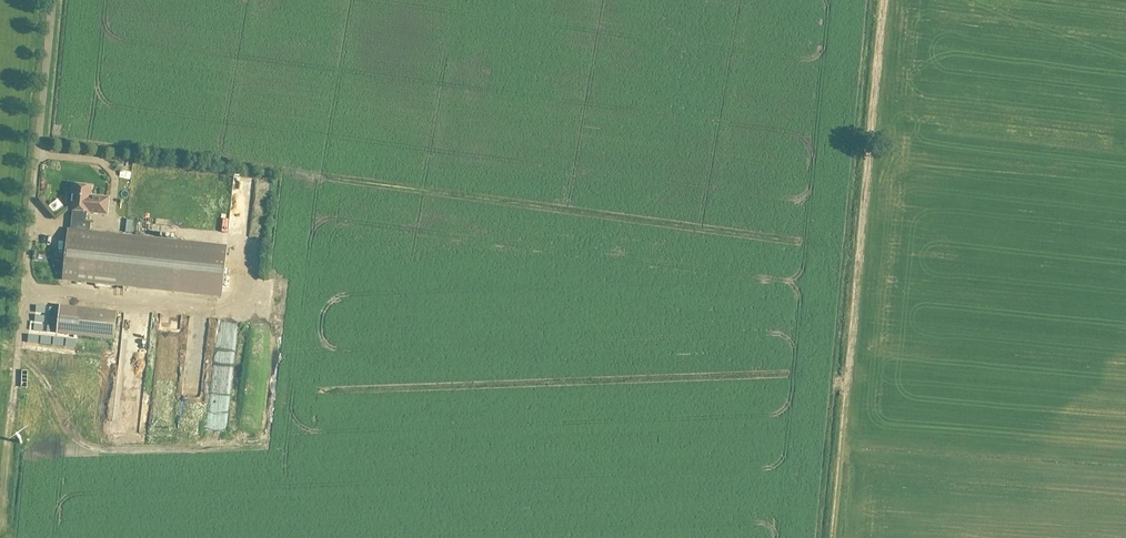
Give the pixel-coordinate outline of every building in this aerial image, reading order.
[(90,188),(72,186),(71,195),(70,195),(69,205),(70,205),(70,207),(72,207),(69,230),(67,230),(62,281),(221,298),(226,247),(89,233),(90,223),(85,222),(86,213),(105,215),(107,199),(89,197),(90,188)] [(111,342),(113,315),(54,310),(52,337),(111,342)]
